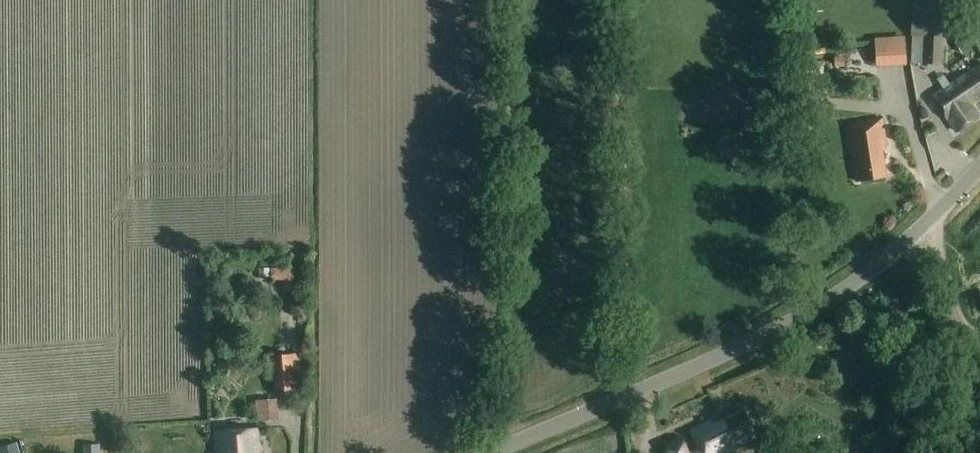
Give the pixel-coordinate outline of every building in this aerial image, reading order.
[(913,13),(913,36),(925,36),(924,64),(943,65),(946,15),(937,14),(938,0),(914,0),(913,13)] [(889,64),(908,63),(907,33),(888,34),(889,64)] [(967,35),(954,44),(961,54),(974,45),(967,35)] [(844,58),(835,58),(835,67),(844,67),(844,58)] [(783,108),(811,108),(811,92),(824,92),(824,61),(797,62),(797,78),(783,78),(783,108)] [(951,84),(945,75),(938,79),(944,89),(932,97),(946,119),(947,119),(956,132),(979,117),(970,104),(979,97),(979,65),(951,84)] [(856,182),(885,177),(880,144),(884,143),(881,120),(847,125),(856,182)] [(293,290),(293,269),(271,269),(272,281),(282,281),(283,290),(293,290)] [(893,318),(893,310),(882,309),(882,318),(893,318)] [(275,392),(305,390),(302,354),(272,356),(275,392)] [(257,422),(279,421),(278,400),(256,401),(257,422)] [(743,409),(713,423),(711,420),(691,429),(700,448),(691,452),(683,436),(667,443),(670,451),(667,452),(722,452),(756,437),(743,409)] [(260,427),(213,429),(214,452),(261,452),(260,427)] [(0,447),(0,452),(19,452),(16,442),(0,447)]
